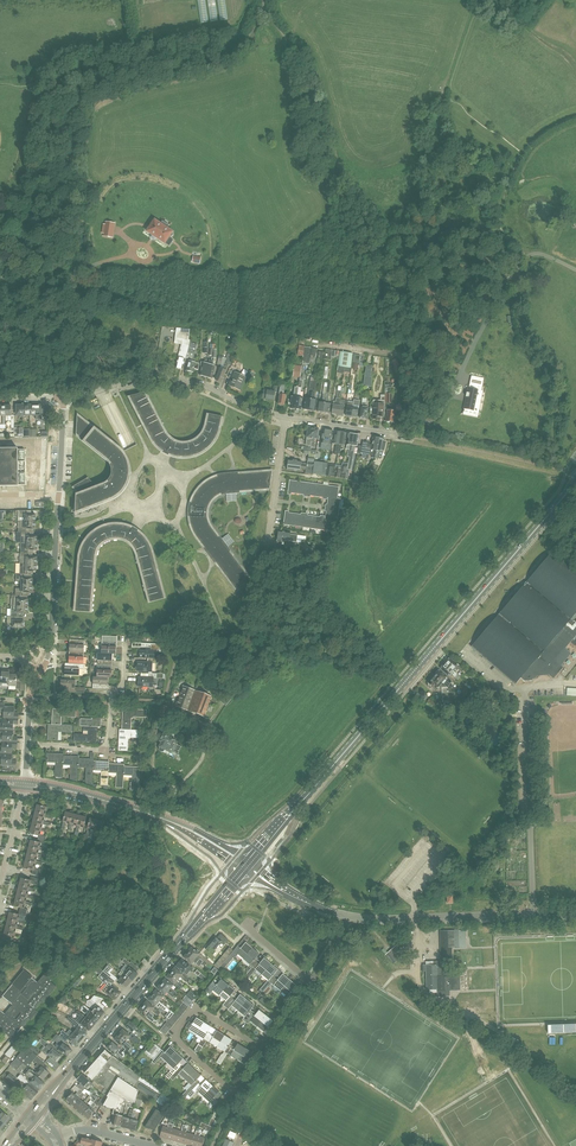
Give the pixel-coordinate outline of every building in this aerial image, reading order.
[(151,224),(149,227),(147,231),(152,235),(151,236),(155,238),(156,237),(165,243),(168,238),(170,236),(172,236),(173,235),(173,233),(172,232),(173,231),(167,227),(169,225),(162,221),(161,223),(155,219),(154,220),(153,220),(152,220),(151,222),(151,224)] [(116,225),(110,224),(110,225),(105,224),(103,225),(102,234),(104,234),(104,233),(108,234),(108,236),(108,238),(113,238),(115,232),(116,225)] [(189,333),(190,329),(176,328),(175,339),(184,340),(183,344),(182,344),(179,357),(178,357),(175,367),(183,369),(184,363),(185,359),(186,352),(187,352),(189,345),(190,342),(190,341),(189,340),(189,333)] [(185,359),(184,363),(187,363),(187,364),(188,364),(186,370),(189,371),(190,372),(191,372),(192,372),(193,372),(194,368),(199,370),(199,363),(193,362),(196,349),(192,348),(193,346),(189,345),(187,352),(186,352),(185,359)] [(297,355),(303,356),(305,346),(296,345),(295,354),(297,355)] [(310,358),(311,347),(305,346),(303,356),(302,363),(309,364),(310,358)] [(212,360),(211,361),(208,377),(212,379),(213,375),(215,375),(217,366),(213,365),(214,362),(215,358),(216,358),(217,349),(215,349),(212,349),(212,355),(212,360)] [(339,366),(345,367),(347,353),(340,352),(338,366),(339,366)] [(347,353),(345,367),(351,368),(353,353),(347,353)] [(352,362),(359,363),(361,355),(354,354),(352,362)] [(221,368),(216,380),(222,382),(227,370),(228,365),(229,365),(230,366),(231,363),(232,357),(231,357),(228,356),(227,358),(227,359),(223,369),(221,368)] [(204,376),(208,377),(211,361),(212,360),(209,359),(208,364),(206,363),(204,376)] [(396,374),(401,372),(397,360),(393,361),(396,374)] [(294,365),(293,376),(300,377),(302,366),(294,365)] [(366,365),(363,385),(371,386),(372,366),(366,365)] [(240,390),(246,377),(235,372),(229,385),(240,390)] [(470,383),(469,388),(481,391),(482,385),(483,378),(472,376),(470,383)] [(314,381),(309,410),(315,411),(317,400),(314,399),(315,392),(317,379),(314,379),(314,381)] [(305,398),(303,409),(309,410),(314,381),(310,380),(308,392),(309,392),(308,398),(305,398)] [(321,412),(323,412),(328,383),(325,382),(322,402),(319,402),(318,411),(318,412),(319,412),(320,412),(321,412)] [(264,390),(263,398),(274,400),(275,392),(278,392),(279,386),(274,386),(273,392),(264,390)] [(294,408),(295,409),(298,388),(296,387),(294,396),(292,396),(290,408),(290,409),(294,409),(294,408)] [(385,387),(385,395),(384,403),(392,403),(393,387),(385,387)] [(467,392),(466,396),(464,408),(465,408),(478,411),(482,391),(481,391),(469,388),(468,388),(467,392)] [(333,405),(331,414),(333,414),(335,415),(335,414),(337,415),(340,399),(341,393),(341,391),(338,390),(337,398),(336,398),(336,401),(333,401),(333,405)] [(210,448),(212,446),(215,442),(217,438),(218,436),(219,434),(220,432),(221,430),(221,428),(224,417),(209,414),(207,423),(206,426),(205,428),(205,429),(204,432),(203,433),(201,435),(201,436),(198,438),(197,439),(195,441),(194,441),(191,442),(190,443),(187,443),(186,443),(183,444),(181,444),(178,443),(175,442),(174,442),(171,440),(170,439),(168,437),(167,436),(166,434),(165,433),(164,430),(144,393),(128,397),(138,416),(149,438),(150,440),(151,442),(152,443),(154,445),(155,447),(156,448),(158,450),(160,451),(162,452),(162,453),(164,454),(166,455),(168,456),(171,457),(172,457),(173,457),(175,458),(176,458),(178,458),(180,459),(183,459),(185,459),(187,459),(191,458),(194,457),(195,457),(197,456),(199,455),(201,454),(202,454),(204,453),(206,452),(207,450),(208,450),(210,448)] [(371,407),(371,413),(373,414),(373,419),(377,419),(376,421),(380,421),(381,417),(384,417),(384,410),(384,408),(384,403),(385,395),(380,395),(380,400),(380,402),(376,402),(373,401),(373,407),(371,407)] [(346,400),(340,399),(337,415),(339,415),(340,415),(342,416),(342,415),(343,415),(346,400)] [(353,408),(352,417),(353,417),(354,418),(355,418),(356,417),(357,418),(360,400),(354,400),(354,403),(353,408)] [(347,407),(346,416),(347,417),(349,417),(349,416),(352,417),(353,408),(354,403),(348,402),(347,407)] [(11,415),(11,405),(5,405),(6,421),(11,420),(11,428),(14,428),(14,415),(11,415)] [(43,420),(42,417),(50,416),(50,407),(42,407),(42,405),(36,405),(36,416),(36,420),(43,420)] [(395,417),(396,411),(388,410),(386,421),(387,421),(387,423),(390,423),(390,422),(394,422),(395,417)] [(72,487),(73,489),(74,491),(76,492),(76,493),(76,494),(75,515),(105,503),(111,501),(113,500),(115,499),(117,498),(119,496),(120,495),(122,494),(123,492),(125,490),(126,488),(127,486),(128,484),(129,482),(130,480),(130,478),(131,476),(131,474),(131,471),(131,469),(131,467),(130,465),(130,463),(129,461),(129,459),(128,457),(127,455),(126,455),(125,453),(124,451),(123,450),(121,448),(119,446),(77,413),(76,434),(80,437),(79,439),(107,461),(109,463),(110,464),(111,466),(112,469),(112,471),(112,473),(111,475),(110,477),(109,479),(108,481),(106,482),(104,483),(102,484),(99,484),(97,484),(95,483),(93,482),(91,481),(89,480),(88,478),(87,479),(86,478),(72,487)] [(311,450),(311,446),(312,444),(311,444),(312,438),(312,433),(313,433),(314,428),(308,427),(305,445),(308,446),(308,447),(304,446),(303,449),(311,450)] [(23,436),(23,428),(14,428),(15,436),(15,437),(23,437),(23,436)] [(321,442),(320,449),(325,450),(326,443),(328,430),(323,429),(321,442)] [(337,455),(340,455),(341,449),(343,449),(346,433),(341,432),(338,451),(338,453),(337,455)] [(349,459),(348,463),(352,464),(353,460),(353,456),(354,451),(355,446),(357,446),(359,435),(354,434),(351,451),(350,457),(350,456),(349,459)] [(375,458),(379,438),(374,437),(374,438),(373,438),(371,445),(369,445),(369,442),(366,442),(365,442),(362,442),(361,446),(360,453),(372,455),(372,458),(375,458)] [(379,438),(375,458),(378,459),(379,451),(382,452),(383,452),(383,451),(385,445),(384,445),(386,440),(384,440),(385,440),(379,438)] [(2,486),(2,490),(3,490),(7,490),(7,486),(19,486),(19,483),(18,471),(18,459),(18,448),(6,448),(6,445),(2,445),(1,445),(2,448),(0,448),(0,486),(2,486)] [(314,463),(315,454),(311,453),(311,451),(309,451),(307,463),(301,462),(301,461),(288,459),(288,465),(313,468),(314,463)] [(313,468),(313,474),(326,475),(328,463),(315,461),(313,468)] [(312,474),(313,474),(313,468),(288,465),(287,470),(300,471),(300,468),(306,469),(305,473),(312,474)] [(335,467),(330,466),(328,465),(326,475),(333,476),(335,467)] [(339,478),(339,477),(341,468),(335,467),(333,476),(339,478)] [(208,508),(208,506),(209,504),(210,503),(211,501),(213,499),(215,497),(215,496),(218,495),(219,494),(221,493),(222,495),(223,494),(225,494),(227,494),(230,493),(240,493),(239,491),(270,489),(270,488),(272,471),(245,473),(238,474),(238,472),(225,473),(222,473),(220,474),(217,475),(217,476),(214,477),(211,479),(208,481),(206,482),(202,485),(201,486),(199,488),(197,491),(196,493),(193,497),(191,502),(190,502),(188,508),(188,511),(188,513),(188,516),(189,516),(190,517),(190,521),(191,526),(193,530),(194,532),(196,536),(199,540),(203,545),(205,547),(203,548),(214,563),(216,562),(217,564),(236,589),(250,579),(230,551),(231,550),(220,536),(218,537),(211,528),(211,527),(210,524),(209,522),(208,520),(207,519),(207,516),(207,515),(207,512),(207,511),(208,508)] [(288,494),(290,494),(290,493),(299,494),(300,488),(297,488),(298,482),(298,481),(289,480),(288,494)] [(300,488),(299,494),(305,495),(305,496),(307,497),(309,482),(304,482),(298,481),(298,482),(297,488),(300,488)] [(309,482),(307,497),(309,497),(309,495),(318,496),(319,490),(316,490),(317,484),(317,483),(314,483),(309,482)] [(324,497),(324,499),(326,499),(327,496),(328,485),(317,483),(317,484),(316,490),(319,490),(318,496),(324,497)] [(331,485),(328,485),(327,496),(329,497),(329,499),(334,500),(334,497),(338,498),(339,486),(331,485)] [(325,507),(339,509),(340,501),(340,498),(338,498),(334,497),(334,500),(329,499),(328,499),(327,505),(326,505),(325,507)] [(338,517),(339,509),(325,507),(325,509),(326,510),(326,516),(327,516),(331,517),(331,519),(334,520),(337,520),(338,517)] [(19,518),(18,521),(24,521),(35,522),(35,520),(36,520),(36,518),(35,517),(36,515),(31,515),(26,514),(26,510),(19,510),(19,518)] [(292,519),(293,513),(288,512),(288,511),(285,510),(284,525),(294,526),(294,525),(295,519),(292,519)] [(305,513),(303,513),(302,514),(293,513),(292,519),(295,519),(294,525),(294,526),(303,527),(305,513)] [(313,528),(314,528),(314,522),(311,521),(312,515),(307,515),(307,513),(305,513),(303,527),(308,528),(313,528)] [(320,516),(312,515),(311,521),(314,522),(314,528),(313,528),(322,530),(324,518),(324,516),(322,515),(322,517),(320,516)] [(333,531),(334,520),(331,519),(331,517),(327,516),(326,519),(324,518),(322,530),(333,531)] [(25,532),(26,528),(35,529),(35,526),(36,526),(36,524),(35,523),(35,522),(24,521),(18,521),(18,532),(21,532),(25,532)] [(73,611),(92,612),(95,584),(96,560),(97,558),(97,556),(97,554),(98,552),(98,551),(99,549),(100,548),(101,547),(101,546),(102,545),(104,544),(105,543),(107,542),(108,541),(110,541),(111,540),(112,540),(114,540),(115,540),(117,540),(118,540),(120,540),(121,540),(123,541),(124,541),(126,542),(127,543),(128,544),(130,545),(131,547),(132,548),(133,549),(134,551),(135,553),(135,555),(136,556),(148,602),(166,598),(154,551),(153,549),(153,547),(152,545),(151,543),(150,541),(148,539),(147,537),(145,535),(144,533),(143,532),(141,531),(139,530),(137,528),(135,527),(133,526),(131,525),(129,524),(127,524),(126,523),(124,523),(122,523),(120,522),(117,522),(115,522),(113,522),(110,523),(108,523),(106,524),(104,524),(102,525),(99,526),(97,527),(95,529),(94,529),(92,531),(90,532),(88,534),(87,536),(85,538),(84,539),(83,541),(82,543),(81,545),(80,548),(79,550),(79,551),(78,554),(78,556),(78,558),(73,611)] [(294,538),(297,538),(306,540),(306,536),(290,534),(290,532),(279,531),(278,536),(294,538)] [(21,542),(38,543),(38,542),(38,541),(38,539),(38,536),(29,536),(29,532),(25,532),(21,532),(21,542)] [(21,542),(20,553),(28,553),(28,550),(37,550),(37,548),(38,547),(38,545),(38,543),(21,542)] [(554,549),(471,646),(515,684),(521,678),(525,681),(532,680),(539,672),(541,674),(546,673),(548,672),(554,677),(562,667),(560,665),(570,654),(564,648),(575,634),(575,623),(573,621),(575,617),(575,567),(554,549)] [(28,557),(28,553),(20,553),(20,564),(26,564),(37,564),(37,563),(37,562),(37,560),(37,557),(28,557)] [(37,564),(26,564),(20,564),(19,574),(23,574),(27,575),(27,571),(36,571),(36,569),(37,569),(37,566),(37,564)] [(21,582),(21,585),(32,585),(32,584),(33,584),(33,581),(32,581),(33,578),(23,578),(23,574),(19,574),(16,574),(16,581),(21,582)] [(22,596),(23,592),(32,593),(32,590),(33,590),(33,587),(32,587),(32,585),(21,585),(21,588),(15,588),(15,595),(19,595),(22,596)] [(11,606),(17,606),(28,606),(28,605),(29,602),(28,602),(28,599),(19,599),(19,595),(15,595),(11,595),(11,606)] [(11,609),(11,616),(14,616),(18,617),(18,613),(27,613),(28,611),(28,608),(28,606),(17,606),(17,609),(11,609)] [(14,620),(14,616),(11,616),(7,616),(7,623),(13,623),(12,628),(23,628),(23,626),(24,626),(24,623),(24,622),(24,620),(14,620)] [(101,653),(113,654),(116,654),(117,642),(117,637),(102,636),(102,641),(101,653)] [(69,644),(69,652),(78,652),(84,653),(85,640),(78,640),(78,645),(69,644)] [(139,658),(148,658),(155,659),(155,652),(161,652),(162,644),(132,643),(132,648),(140,648),(140,647),(146,648),(145,651),(139,651),(139,658)] [(69,663),(69,664),(74,664),(80,664),(84,664),(84,653),(78,652),(77,657),(69,657),(69,663)] [(98,653),(97,665),(104,665),(104,661),(112,661),(113,654),(101,653),(98,653)] [(137,670),(137,671),(149,672),(152,672),(153,663),(156,663),(156,659),(155,659),(148,658),(147,662),(140,662),(137,661),(137,662),(137,665),(137,670)] [(453,670),(455,672),(458,669),(462,672),(464,670),(457,664),(454,662),(454,663),(449,659),(448,659),(446,661),(446,662),(445,663),(453,670)] [(442,667),(441,668),(451,677),(453,675),(455,677),(457,674),(455,672),(453,670),(445,663),(444,665),(443,665),(441,666),(442,667)] [(65,668),(65,675),(76,676),(79,676),(80,668),(80,664),(74,664),(73,668),(65,668)] [(97,677),(108,678),(112,678),(112,670),(104,670),(104,665),(97,665),(97,677)] [(9,684),(9,674),(9,672),(9,670),(2,669),(2,672),(2,674),(0,674),(0,686),(1,686),(1,684),(9,684)] [(439,670),(434,676),(442,682),(445,685),(447,687),(452,682),(439,670)] [(157,673),(149,673),(149,677),(138,676),(138,687),(154,687),(154,678),(157,678),(161,678),(161,674),(157,673)] [(9,674),(9,684),(9,686),(16,687),(16,689),(20,689),(21,677),(17,677),(17,675),(9,674)] [(61,680),(61,687),(64,687),(64,692),(84,693),(85,688),(75,687),(76,681),(79,681),(79,676),(76,676),(65,675),(64,680),(61,680)] [(93,676),(93,689),(99,689),(99,684),(108,684),(108,678),(97,677),(93,676)] [(445,685),(442,682),(434,676),(428,683),(428,684),(428,685),(428,686),(429,687),(430,687),(431,687),(432,687),(433,687),(434,685),(437,687),(439,685),(442,687),(443,687),(445,685)] [(176,705),(188,710),(195,690),(183,686),(176,705)] [(195,690),(188,710),(204,716),(211,696),(195,690)] [(4,718),(19,719),(19,713),(15,713),(15,707),(5,706),(5,704),(0,704),(0,712),(4,712),(4,718)] [(156,714),(162,716),(166,706),(163,705),(159,707),(156,714)] [(52,709),(52,724),(61,725),(61,716),(76,717),(76,710),(52,709)] [(123,709),(122,730),(131,730),(132,716),(146,717),(147,710),(123,709)] [(80,726),(84,726),(97,727),(101,727),(102,711),(93,711),(92,720),(81,719),(80,726)] [(4,718),(4,724),(0,724),(0,730),(14,730),(14,725),(19,725),(19,719),(4,718)] [(58,740),(58,732),(58,731),(71,732),(72,725),(61,725),(52,724),(48,724),(48,740),(58,740)] [(97,742),(97,727),(84,726),(83,731),(88,731),(88,735),(74,734),(73,741),(97,742)] [(160,745),(159,747),(159,750),(160,751),(161,752),(163,752),(165,751),(165,750),(170,752),(173,751),(174,751),(178,753),(181,746),(177,744),(176,741),(170,738),(174,731),(167,727),(158,744),(160,745)] [(122,730),(119,729),(118,751),(128,751),(128,737),(143,737),(142,741),(146,741),(147,734),(143,734),(144,731),(131,730),(122,730)] [(3,742),(18,742),(18,736),(13,736),(14,730),(0,730),(0,742),(3,742)] [(12,754),(12,748),(17,749),(18,742),(3,742),(0,742),(0,754),(12,754)] [(63,765),(63,755),(63,754),(48,753),(47,762),(56,763),(55,777),(62,777),(63,765)] [(9,771),(10,766),(16,766),(17,760),(12,760),(12,754),(0,754),(0,760),(2,760),(1,766),(3,766),(2,770),(9,771)] [(79,756),(63,755),(63,765),(71,765),(70,780),(77,780),(78,767),(79,758),(79,756)] [(94,759),(79,758),(78,767),(86,768),(86,782),(93,782),(93,770),(94,761),(94,759)] [(101,785),(104,785),(108,785),(109,773),(109,764),(110,762),(94,761),(93,770),(102,771),(101,785)] [(125,764),(109,764),(109,773),(117,773),(117,788),(123,788),(124,775),(125,766),(125,764)] [(125,766),(124,775),(132,776),(131,782),(130,790),(139,791),(139,788),(140,767),(125,766)] [(34,810),(33,810),(33,811),(35,812),(45,814),(46,814),(47,810),(52,812),(53,809),(47,807),(37,804),(36,809),(34,808),(34,810)] [(66,823),(70,824),(73,813),(73,811),(72,811),(70,811),(70,813),(65,812),(63,822),(61,828),(64,829),(66,823)] [(31,818),(33,819),(44,821),(45,817),(53,819),(54,816),(51,816),(51,815),(46,814),(45,814),(35,812),(34,815),(33,815),(32,817),(32,816),(31,818)] [(77,814),(73,813),(70,824),(68,830),(71,830),(73,824),(77,825),(77,826),(80,815),(80,813),(79,813),(77,813),(77,814)] [(87,815),(86,814),(85,815),(84,815),(84,816),(80,815),(77,826),(77,825),(75,831),(78,832),(80,826),(84,827),(87,817),(87,815)] [(98,818),(96,817),(96,818),(95,817),(94,819),(90,818),(87,828),(88,828),(86,834),(89,835),(91,829),(95,830),(97,820),(98,818)] [(30,825),(32,825),(42,828),(43,824),(49,825),(51,825),(52,823),(44,821),(33,819),(32,822),(31,822),(30,823),(30,825)] [(101,821),(97,820),(95,830),(93,836),(96,837),(98,831),(102,832),(104,822),(104,821),(105,819),(103,819),(103,820),(102,819),(101,821)] [(38,838),(45,840),(46,836),(40,835),(41,831),(47,832),(48,829),(42,828),(32,825),(31,829),(29,829),(29,830),(28,830),(28,832),(30,832),(39,835),(38,838)] [(30,843),(29,847),(39,850),(45,851),(46,848),(40,847),(41,843),(44,844),(45,840),(38,838),(37,842),(31,840),(28,839),(28,841),(29,841),(28,843),(30,843)] [(27,850),(28,850),(27,854),(37,856),(37,857),(43,858),(44,855),(38,854),(39,850),(29,847),(27,846),(26,848),(27,848),(27,850)] [(36,861),(37,857),(37,856),(27,854),(25,853),(25,855),(25,857),(26,857),(25,861),(36,863),(36,864),(42,865),(42,862),(36,861)] [(32,870),(32,874),(39,876),(41,869),(35,868),(36,864),(36,863),(25,861),(23,860),(23,862),(23,863),(25,864),(23,868),(32,870)] [(17,884),(19,885),(30,888),(30,887),(31,883),(36,885),(38,878),(31,876),(30,880),(21,878),(20,882),(18,882),(18,883),(17,883),(17,884)] [(28,895),(28,894),(29,890),(35,892),(35,889),(30,887),(30,888),(19,885),(18,889),(17,888),(16,890),(15,891),(17,892),(28,895)] [(13,898),(16,899),(26,901),(27,897),(33,899),(34,896),(28,894),(28,895),(17,892),(16,896),(15,895),(14,897),(13,898)] [(20,907),(19,911),(27,913),(28,909),(24,908),(25,904),(31,906),(32,903),(26,901),(16,899),(15,903),(13,902),(13,904),(12,904),(12,905),(14,906),(20,907)] [(9,915),(8,919),(18,922),(24,923),(25,920),(19,919),(20,915),(26,916),(27,913),(19,911),(19,914),(10,912),(7,911),(7,913),(8,913),(7,915),(9,915)] [(7,922),(6,926),(16,928),(16,929),(22,930),(23,927),(17,926),(18,922),(8,919),(6,918),(5,920),(6,920),(6,922),(7,922)] [(4,928),(5,929),(4,933),(15,935),(15,936),(20,937),(21,934),(15,933),(16,929),(16,928),(6,926),(4,925),(4,927),(4,928)] [(440,931),(441,962),(438,962),(438,961),(425,961),(426,989),(429,989),(429,993),(437,993),(437,997),(448,996),(448,991),(458,990),(457,975),(453,975),(452,947),(454,947),(454,948),(466,947),(465,930),(440,931)] [(14,940),(15,936),(15,935),(4,933),(2,932),(2,934),(2,935),(4,936),(2,940),(11,942),(10,946),(18,948),(19,941),(14,940)] [(214,940),(206,949),(213,955),(216,951),(214,950),(221,942),(224,945),(227,942),(228,940),(221,933),(215,941),(214,940)] [(234,951),(231,954),(233,956),(236,953),(238,954),(243,959),(253,948),(250,946),(246,943),(247,941),(249,939),(246,936),(238,945),(234,951)] [(398,943),(385,955),(393,964),(400,957),(397,952),(402,948),(398,943)] [(189,951),(188,952),(201,963),(205,966),(206,964),(197,956),(199,954),(192,947),(191,948),(188,950),(189,951)] [(253,948),(243,959),(250,965),(246,969),(248,970),(249,971),(250,971),(253,967),(257,962),(254,959),(256,958),(259,954),(253,948)] [(220,962),(216,967),(218,969),(219,968),(223,963),(231,954),(227,951),(219,961),(220,962)] [(186,953),(184,956),(184,957),(187,960),(191,963),(193,961),(199,966),(201,963),(188,952),(187,953),(186,954),(186,953)] [(231,954),(223,963),(226,965),(226,966),(234,957),(233,956),(231,954)] [(131,962),(130,963),(125,958),(122,961),(126,964),(120,971),(122,972),(132,980),(137,974),(138,974),(132,969),(135,965),(131,962)] [(253,967),(250,971),(252,973),(253,972),(255,969),(262,975),(271,964),(264,959),(261,962),(260,964),(257,962),(253,967)] [(186,964),(181,960),(179,963),(178,963),(176,964),(177,965),(176,966),(183,972),(186,975),(190,970),(192,972),(193,971),(192,970),(193,968),(187,963),(186,964)] [(268,980),(260,989),(263,992),(266,989),(271,983),(276,978),(273,975),(277,970),(273,966),(271,964),(262,975),(268,980)] [(114,982),(117,979),(109,972),(112,969),(108,965),(103,971),(114,982)] [(173,969),(170,972),(178,979),(179,977),(186,982),(188,979),(178,970),(175,968),(173,969)] [(37,982),(32,978),(33,977),(24,969),(12,984),(2,996),(10,1003),(11,1001),(14,1003),(5,1014),(0,1010),(0,1026),(1,1027),(0,1028),(0,1034),(3,1037),(6,1034),(15,1041),(20,1034),(18,1032),(23,1026),(23,1027),(30,1019),(31,1020),(38,1012),(35,1009),(41,1001),(43,1003),(57,986),(50,980),(51,979),(44,974),(37,982)] [(197,970),(195,973),(203,980),(205,977),(197,970)] [(112,984),(114,982),(103,971),(100,975),(109,982),(101,991),(107,995),(108,994),(115,999),(116,998),(116,999),(119,996),(118,996),(120,992),(116,988),(112,984)] [(247,973),(244,977),(245,979),(248,976),(249,977),(253,973),(252,973),(250,971),(249,971),(248,972),(247,973)] [(128,985),(132,980),(122,972),(119,976),(120,977),(117,980),(126,987),(128,985)] [(168,975),(167,977),(170,980),(180,989),(182,986),(179,984),(181,982),(180,981),(178,979),(170,972),(168,975)] [(273,985),(274,985),(280,991),(289,980),(283,974),(278,980),(276,978),(271,983),(273,985)] [(163,982),(161,984),(175,995),(177,993),(170,987),(172,985),(165,979),(164,979),(162,982),(163,982)] [(212,990),(219,996),(228,985),(221,980),(217,985),(213,981),(208,987),(212,990)] [(289,980),(280,991),(287,996),(294,989),(296,986),(289,980)] [(172,998),(175,995),(161,984),(160,985),(159,985),(157,987),(158,988),(157,988),(165,994),(166,992),(172,998)] [(228,985),(219,996),(226,1001),(223,1005),(226,1007),(234,996),(236,993),(234,991),(228,985)] [(151,995),(165,1006),(167,1008),(168,1009),(170,1007),(161,999),(163,996),(155,990),(154,990),(152,993),(153,993),(151,995)] [(167,1008),(165,1006),(151,995),(150,996),(147,998),(148,999),(155,1005),(158,1008),(160,1006),(165,1010),(167,1008)] [(237,999),(234,996),(226,1007),(229,1009),(231,1006),(238,1011),(247,1000),(240,995),(237,999)] [(94,1009),(91,1012),(99,1019),(100,1018),(102,1016),(101,1015),(104,1012),(97,1006),(103,999),(94,996),(90,1000),(87,1001),(87,1004),(90,1007),(92,1006),(92,1008),(94,1009)] [(247,1019),(252,1013),(253,1012),(250,1010),(254,1006),(247,1000),(238,1011),(244,1016),(242,1019),(245,1022),(247,1019)] [(143,1003),(141,1005),(142,1005),(150,1012),(152,1010),(158,1015),(160,1013),(145,1001),(143,1003)] [(140,1007),(138,1010),(152,1022),(154,1020),(152,1018),(151,1017),(152,1015),(150,1012),(142,1005),(141,1005),(139,1007),(140,1007)] [(88,1016),(86,1018),(94,1024),(95,1024),(97,1022),(97,1021),(99,1019),(91,1012),(87,1008),(86,1008),(85,1006),(82,1007),(81,1010),(84,1013),(86,1013),(86,1014),(88,1016)] [(76,1010),(74,1012),(79,1016),(76,1019),(81,1023),(80,1023),(81,1024),(86,1028),(88,1030),(89,1030),(90,1030),(92,1028),(91,1027),(94,1024),(86,1018),(81,1013),(79,1011),(76,1010)] [(250,1021),(257,1027),(266,1016),(259,1010),(256,1014),(253,1012),(252,1013),(247,1019),(245,1022),(248,1024),(250,1021)] [(83,1039),(84,1038),(84,1037),(86,1034),(83,1031),(86,1028),(81,1024),(74,1018),(69,1016),(67,1019),(74,1025),(73,1026),(76,1030),(73,1033),(81,1040),(82,1039),(83,1039)] [(272,1021),(266,1016),(257,1027),(264,1032),(264,1031),(268,1034),(272,1029),(269,1026),(272,1021)] [(189,1021),(185,1027),(189,1030),(188,1031),(195,1036),(196,1034),(204,1022),(196,1018),(193,1023),(189,1021)] [(126,1024),(124,1026),(125,1026),(132,1032),(134,1030),(139,1035),(142,1032),(129,1021),(127,1024),(126,1024)] [(199,1044),(195,1050),(199,1053),(203,1046),(207,1041),(210,1034),(208,1033),(211,1027),(204,1022),(196,1034),(202,1038),(203,1038),(203,1039),(202,1040),(201,1040),(199,1044)] [(119,1031),(117,1034),(118,1034),(125,1041),(127,1038),(134,1044),(136,1041),(138,1043),(139,1043),(140,1041),(135,1037),(134,1039),(132,1038),(122,1029),(119,1032),(119,1031)] [(70,1030),(67,1034),(63,1031),(62,1031),(61,1033),(61,1034),(59,1037),(66,1042),(68,1039),(76,1046),(78,1043),(79,1043),(81,1041),(81,1040),(73,1033),(70,1030)] [(207,1041),(217,1047),(224,1035),(217,1031),(213,1036),(210,1034),(207,1041)] [(37,1034),(34,1038),(38,1042),(39,1041),(41,1043),(43,1046),(46,1048),(43,1052),(47,1056),(48,1055),(55,1061),(56,1060),(57,1061),(58,1060),(58,1058),(60,1056),(56,1052),(53,1049),(54,1048),(41,1038),(37,1034)] [(116,1036),(114,1039),(125,1049),(124,1051),(129,1055),(130,1053),(128,1051),(130,1048),(123,1043),(125,1041),(118,1034),(117,1034),(115,1036),(116,1036)] [(68,1044),(66,1042),(59,1037),(57,1035),(53,1040),(57,1043),(54,1046),(67,1056),(68,1055),(69,1055),(70,1054),(69,1053),(72,1050),(66,1046),(68,1044)] [(228,1045),(229,1044),(232,1040),(224,1035),(217,1047),(224,1052),(222,1055),(222,1054),(216,1062),(220,1065),(227,1054),(231,1047),(228,1045)] [(15,1042),(4,1054),(6,1056),(9,1058),(20,1046),(15,1042)] [(109,1044),(107,1047),(107,1048),(112,1052),(115,1055),(117,1052),(123,1057),(124,1056),(125,1054),(112,1042),(109,1045),(109,1044)] [(29,1043),(27,1046),(38,1056),(40,1053),(29,1043)] [(153,1060),(154,1059),(162,1050),(155,1044),(153,1043),(145,1053),(153,1060)] [(227,1054),(238,1060),(245,1048),(238,1044),(234,1049),(231,1047),(227,1054)] [(27,1067),(28,1067),(33,1061),(33,1060),(37,1056),(26,1047),(17,1057),(27,1067)] [(162,1050),(154,1059),(153,1060),(152,1061),(155,1064),(160,1057),(167,1063),(176,1053),(170,1047),(165,1052),(162,1050)] [(252,1053),(245,1048),(238,1060),(245,1065),(252,1053)] [(100,1056),(107,1062),(112,1056),(106,1050),(105,1049),(100,1055),(101,1055),(100,1056)] [(170,1078),(176,1072),(181,1066),(178,1064),(183,1059),(176,1053),(167,1063),(173,1069),(171,1072),(170,1071),(165,1076),(169,1079),(170,1078)] [(117,1109),(117,1108),(120,1098),(123,1099),(135,1102),(139,1091),(150,1098),(156,1102),(161,1095),(138,1080),(140,1076),(114,1057),(112,1056),(107,1062),(100,1056),(101,1055),(100,1055),(84,1073),(88,1076),(92,1080),(93,1080),(99,1085),(99,1084),(105,1087),(102,1093),(104,1094),(107,1096),(108,1097),(103,1105),(109,1107),(114,1108),(117,1109)] [(6,1056),(1,1061),(5,1064),(9,1059),(9,1058),(6,1056)] [(45,1063),(37,1056),(33,1060),(37,1064),(35,1067),(39,1070),(35,1074),(43,1080),(49,1073),(42,1066),(45,1063)] [(35,1074),(30,1069),(28,1067),(27,1067),(17,1057),(10,1065),(17,1071),(20,1074),(28,1081),(30,1082),(39,1089),(44,1084),(34,1075),(35,1074)] [(179,1074),(185,1080),(194,1069),(188,1064),(183,1069),(181,1066),(176,1072),(170,1078),(173,1080),(179,1074)] [(183,1100),(186,1096),(198,1083),(196,1080),(201,1075),(194,1069),(185,1080),(191,1086),(180,1098),(183,1100)] [(13,1084),(17,1079),(9,1073),(6,1077),(13,1084)] [(24,1096),(25,1095),(31,1100),(38,1092),(28,1084),(27,1081),(28,1081),(20,1074),(17,1078),(20,1080),(18,1083),(19,1084),(18,1085),(23,1090),(22,1092),(21,1094),(24,1096)] [(93,1087),(94,1085),(93,1084),(82,1074),(77,1080),(87,1088),(90,1084),(93,1087)] [(194,1088),(186,1096),(189,1099),(196,1091),(198,1092),(197,1093),(202,1097),(203,1096),(204,1095),(212,1086),(206,1080),(201,1085),(198,1083),(194,1088)] [(72,1104),(82,1092),(85,1089),(79,1084),(77,1086),(80,1089),(75,1095),(72,1093),(67,1099),(72,1104)] [(212,1086),(204,1095),(210,1101),(209,1102),(214,1106),(218,1101),(217,1100),(222,1095),(219,1092),(212,1086)] [(135,1102),(134,1107),(140,1109),(142,1100),(144,1100),(147,1102),(150,1098),(139,1091),(135,1102)] [(80,1106),(83,1102),(80,1099),(84,1094),(82,1092),(77,1097),(72,1104),(78,1109),(81,1106),(80,1106)] [(93,1098),(88,1104),(90,1106),(94,1102),(97,1098),(98,1097),(95,1095),(92,1093),(90,1095),(93,1098)] [(120,1098),(117,1108),(117,1109),(114,1108),(113,1114),(115,1114),(112,1124),(115,1125),(116,1126),(118,1127),(119,1126),(120,1126),(122,1116),(119,1115),(123,1099),(120,1098)] [(78,1109),(84,1114),(89,1107),(83,1102),(80,1106),(81,1106),(78,1109)] [(94,1102),(89,1107),(84,1114),(89,1119),(95,1112),(92,1110),(96,1104),(94,1102)] [(123,1117),(122,1121),(121,1126),(122,1127),(122,1128),(124,1128),(125,1127),(128,1128),(133,1110),(130,1109),(127,1118),(123,1117)] [(164,1114),(156,1109),(145,1127),(155,1130),(164,1114)] [(4,1123),(8,1117),(0,1110),(0,1120),(4,1123)] [(136,1111),(133,1110),(128,1128),(131,1129),(132,1130),(133,1131),(134,1130),(135,1130),(138,1121),(134,1120),(136,1111)] [(215,1120),(214,1119),(212,1118),(208,1125),(201,1122),(200,1126),(212,1132),(214,1128),(212,1127),(215,1120)] [(160,1137),(167,1139),(171,1123),(168,1122),(168,1125),(167,1126),(163,1125),(160,1137)] [(173,1124),(171,1123),(167,1139),(173,1141),(177,1129),(172,1128),(172,1126),(173,1126),(173,1124)] [(177,1129),(173,1141),(180,1142),(185,1127),(185,1124),(183,1123),(182,1126),(181,1129),(182,1129),(181,1130),(177,1129)] [(187,1127),(185,1127),(180,1142),(187,1144),(190,1133),(186,1131),(186,1130),(187,1130),(187,1127)] [(187,1144),(193,1145),(194,1145),(199,1130),(196,1130),(195,1132),(196,1132),(195,1134),(190,1133),(187,1144)] [(200,1134),(201,1131),(199,1131),(199,1130),(194,1145),(202,1145),(204,1137),(199,1136),(200,1134)] [(89,1145),(91,1139),(82,1137),(81,1140),(79,1139),(77,1141),(79,1144),(80,1143),(85,1145),(89,1145)]
